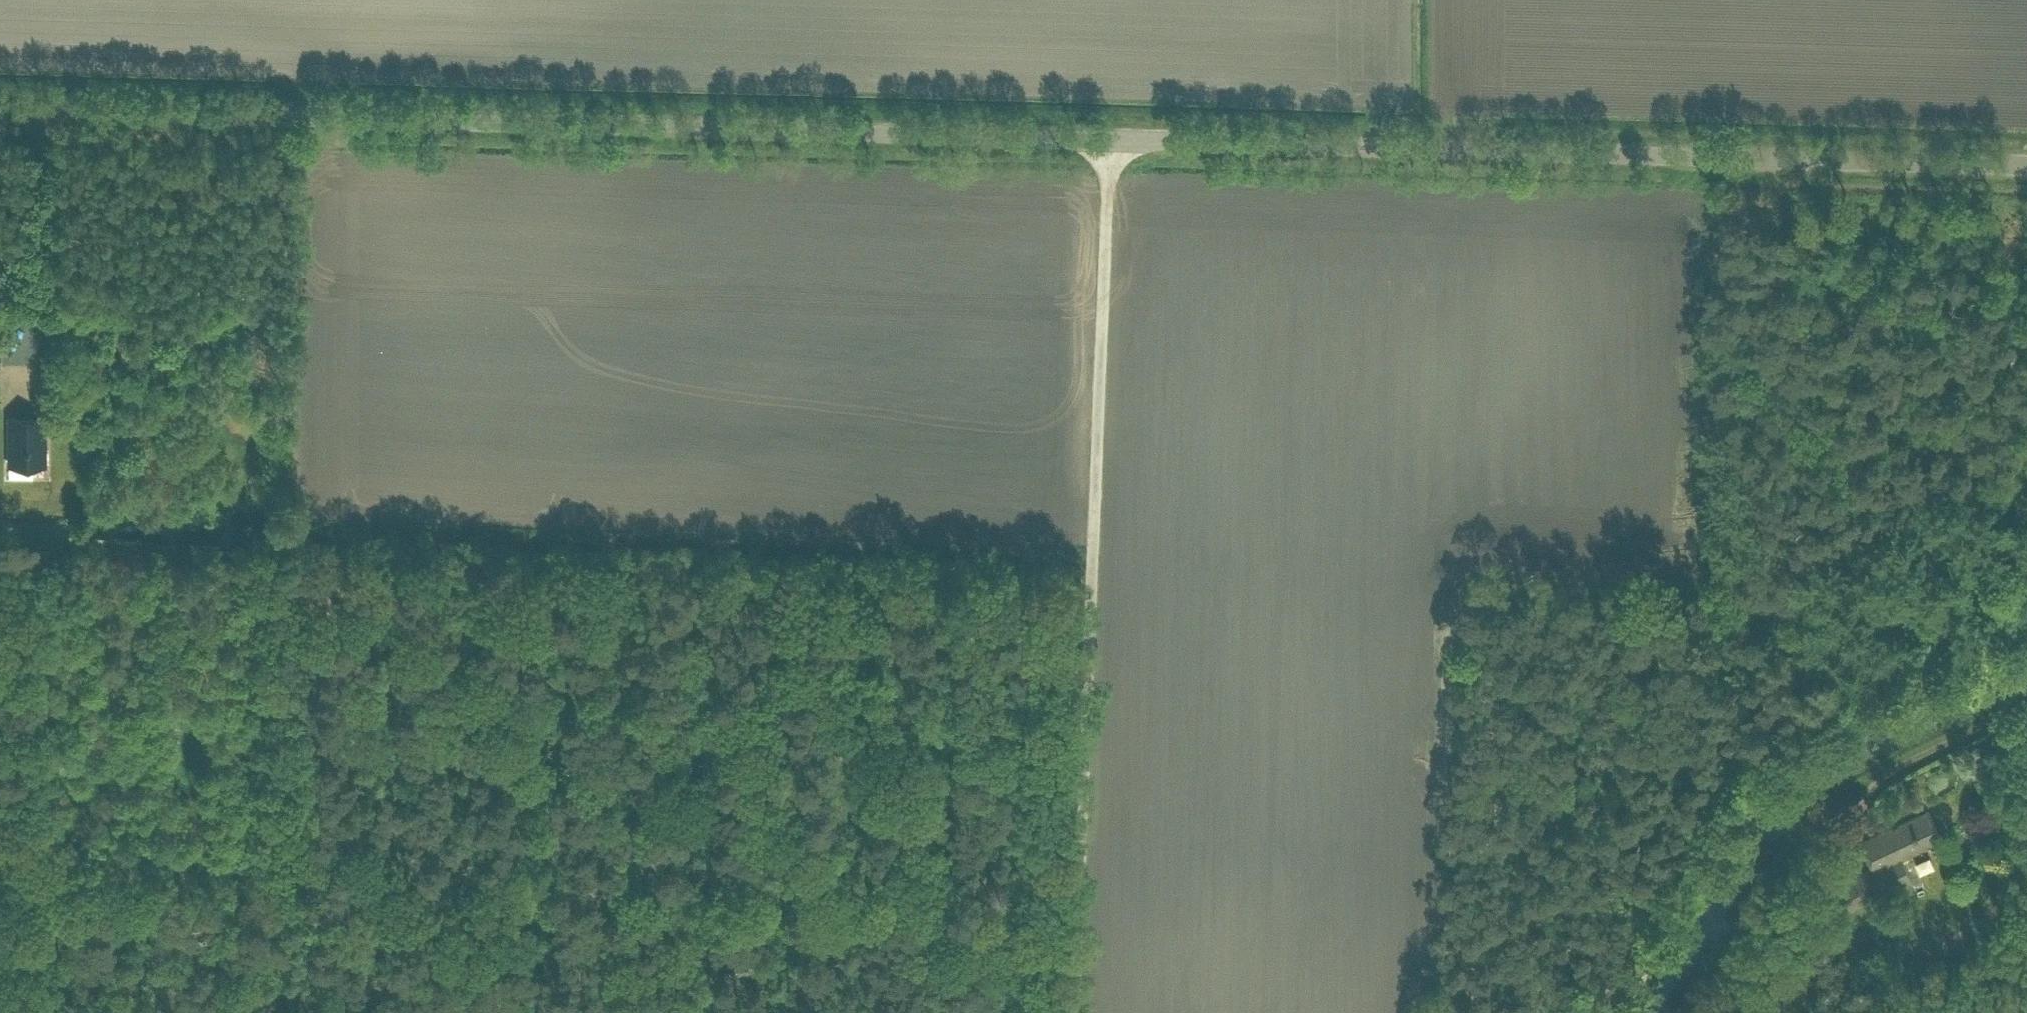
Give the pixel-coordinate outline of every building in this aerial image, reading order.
[(45,464),(45,415),(8,416),(9,464),(45,464)] [(1862,840),(1874,868),(1840,884),(1850,906),(1910,879),(1900,856),(1942,837),(1929,810),(1862,840)]
